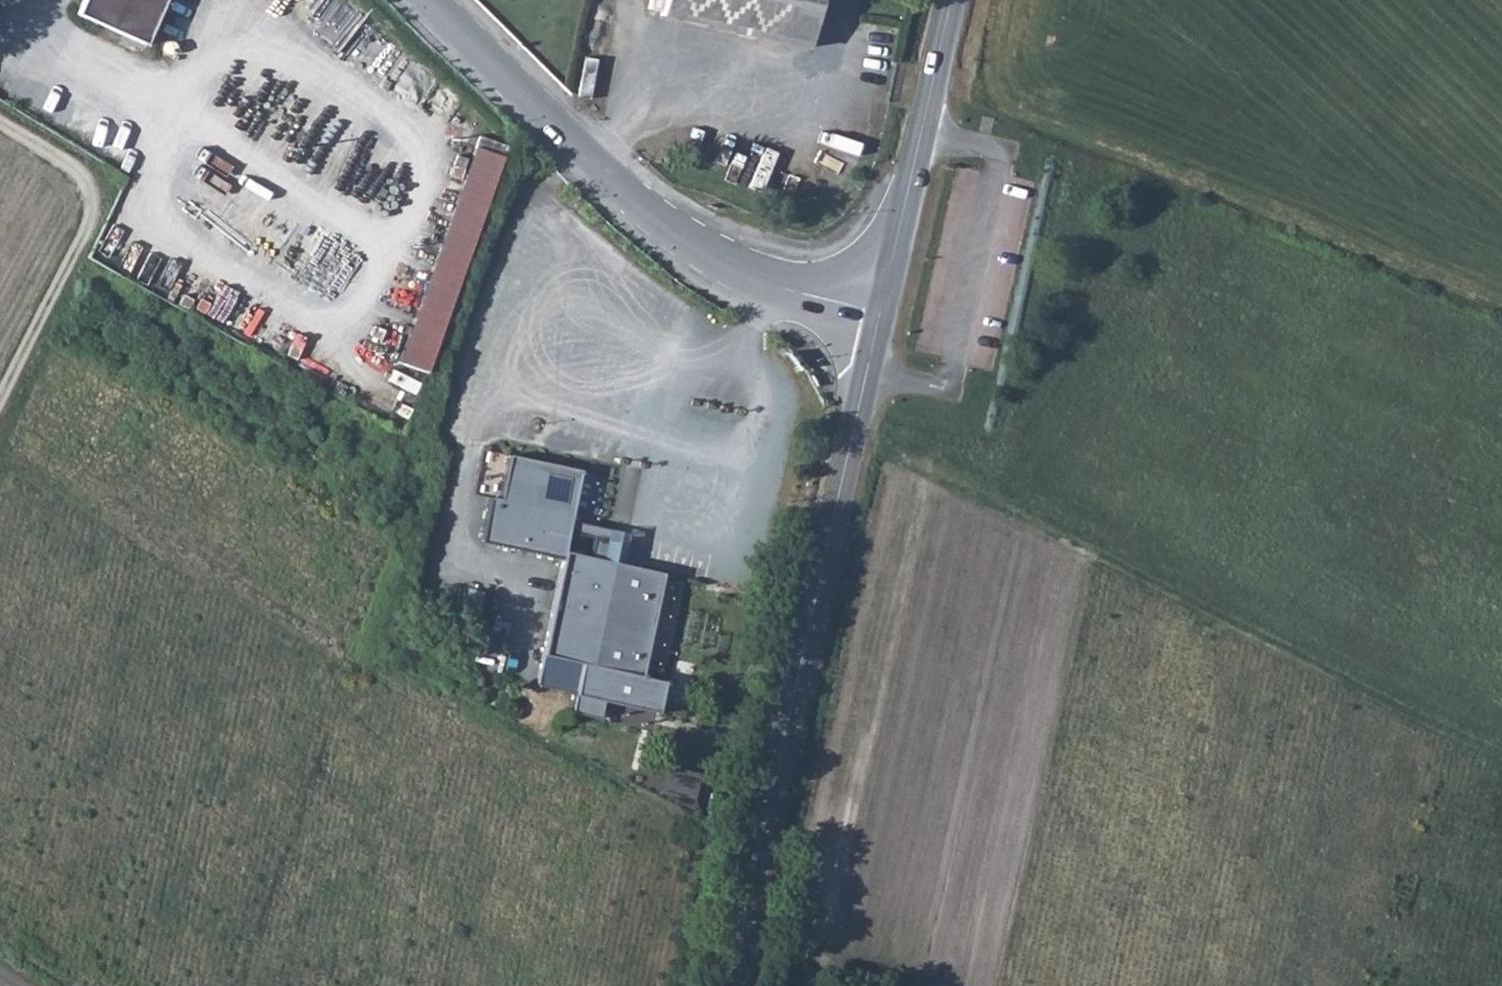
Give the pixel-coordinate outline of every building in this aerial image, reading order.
[(164,0),(85,0),(78,15),(144,45),(164,0)] [(816,0),(661,0),(658,14),(806,48),(816,0)] [(422,373),(500,155),(472,145),(395,363),(422,373)] [(562,558),(579,473),(506,458),(496,503),(489,502),(481,542),(562,558)] [(571,523),(568,551),(626,557),(629,529),(571,523)] [(658,578),(562,558),(541,660),(638,680),(658,578)] [(638,680),(541,660),(535,691),(573,699),(569,717),(596,722),(600,706),(655,718),(661,684),(638,680)]
